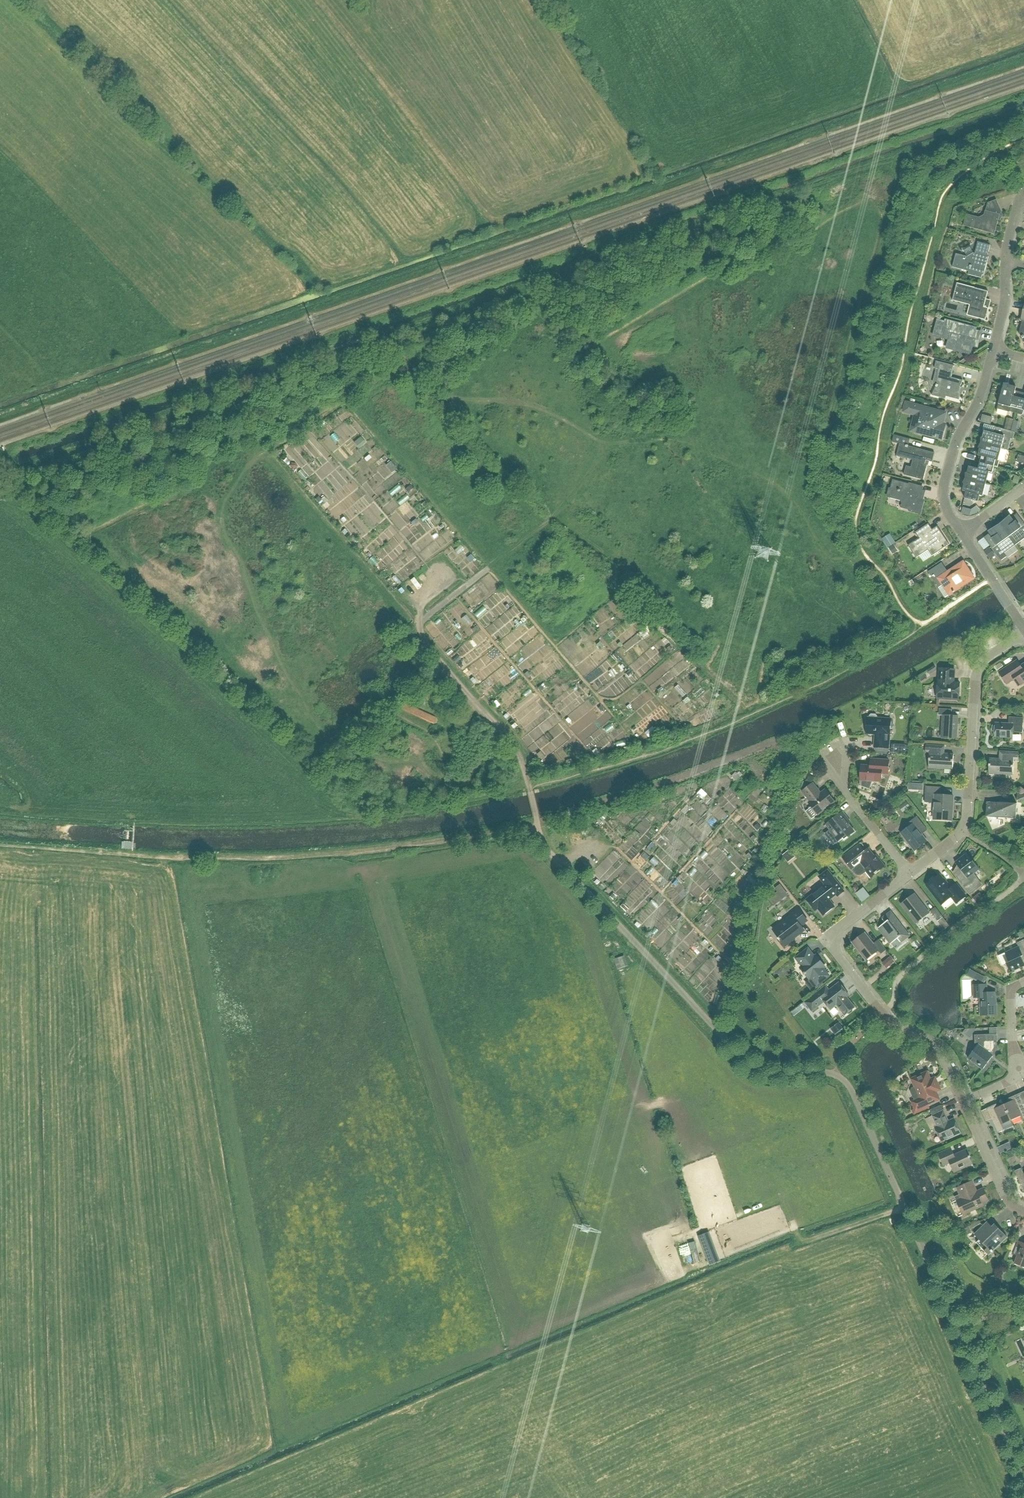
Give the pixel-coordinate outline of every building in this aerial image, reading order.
[(984,215),(979,218),(967,214),(964,226),(995,234),(1000,215),(1001,216),(1001,215),(1000,215),(1001,210),(997,200),(988,203),(986,211),(984,215)] [(956,254),(953,267),(969,272),(968,275),(982,278),(983,275),(984,276),(989,257),(987,257),(991,245),(978,242),(975,253),(974,253),(968,257),(956,254)] [(957,283),(952,301),(953,301),(953,300),(971,304),(968,315),(985,319),(985,320),(986,320),(989,308),(984,307),(988,292),(975,288),(975,289),(957,284),(958,283),(957,283)] [(938,321),(934,335),(950,339),(947,348),(970,354),(973,346),(975,346),(976,342),(976,340),(979,341),(981,333),(975,331),(976,329),(968,326),(968,329),(958,326),(958,324),(946,321),(946,323),(938,321)] [(932,395),(932,396),(946,399),(946,398),(946,397),(959,400),(960,399),(959,399),(960,387),(963,381),(952,378),(952,373),(954,367),(955,366),(936,361),(935,368),(938,369),(937,385),(937,384),(936,387),(933,395),(932,395)] [(1016,387),(1010,385),(1010,384),(1004,384),(1003,386),(997,408),(1016,413),(1020,397),(1020,398),(1014,396),(1016,387)] [(907,403),(904,412),(916,415),(913,424),(919,425),(917,432),(940,439),(941,436),(943,435),(945,429),(944,427),(944,425),(943,424),(946,414),(907,403)] [(985,431),(983,438),(981,438),(981,443),(1006,450),(1008,450),(1011,439),(1013,439),(1015,432),(995,427),(994,434),(985,431)] [(908,446),(909,446),(910,439),(894,435),(892,442),(900,444),(897,457),(898,456),(913,460),(911,467),(907,466),(904,475),(924,480),(928,465),(925,465),(926,460),(933,462),(935,453),(908,446)] [(1006,450),(981,443),(979,448),(980,449),(978,456),(982,456),(980,462),(979,462),(999,468),(999,467),(994,466),(996,460),(998,461),(1001,449),(1006,450)] [(969,466),(967,473),(966,473),(966,478),(991,485),(986,484),(989,472),(992,473),(994,467),(999,468),(979,462),(979,463),(980,463),(978,469),(969,466)] [(991,485),(966,478),(963,483),(965,484),(963,491),(966,492),(965,498),(978,502),(980,495),(983,496),(986,484),(991,485)] [(904,503),(902,508),(909,510),(909,512),(921,515),(925,501),(922,501),(924,491),(922,490),(922,486),(909,483),(908,486),(903,484),(903,482),(893,480),(889,496),(902,499),(904,503)] [(978,504),(971,510),(974,514),(982,509),(986,507),(983,503),(980,506),(978,504)] [(1012,518),(1010,516),(1000,524),(1000,525),(1016,547),(1016,546),(1016,545),(1023,539),(1023,523),(1016,513),(1017,514),(1012,518)] [(929,524),(915,532),(919,538),(908,546),(916,558),(930,549),(931,549),(932,551),(938,552),(940,551),(950,545),(938,526),(933,529),(929,524)] [(1000,525),(999,525),(988,532),(990,534),(985,537),(984,536),(984,537),(1002,562),(1003,562),(1002,560),(1007,557),(1007,558),(1008,558),(1005,553),(1015,546),(1016,547),(1000,525)] [(895,555),(901,552),(892,536),(886,540),(895,555)] [(995,555),(990,547),(984,552),(990,559),(995,555)] [(945,598),(950,594),(960,588),(959,587),(964,583),(965,584),(973,578),(963,563),(949,573),(942,563),(928,572),(945,598)] [(457,661),(462,657),(457,652),(452,656),(457,661)] [(1004,666),(1001,662),(995,666),(997,670),(1004,666)] [(1013,663),(999,672),(1007,684),(1014,679),(1019,686),(1023,682),(1023,664),(1017,669),(1013,663)] [(938,682),(937,698),(959,700),(960,683),(953,683),(953,677),(954,677),(955,670),(940,669),(939,682),(938,682)] [(939,709),(939,715),(943,716),(942,738),(957,739),(958,716),(952,716),(952,709),(939,709)] [(867,734),(880,734),(880,740),(875,740),(875,748),(889,748),(890,735),(891,719),(877,718),(877,716),(876,714),(871,714),(870,716),(870,718),(868,718),(867,734)] [(996,723),(996,725),(994,724),(993,726),(992,730),(994,732),(995,732),(995,736),(1013,738),(1013,732),(1023,733),(1023,718),(1009,717),(1009,724),(996,723)] [(561,723),(554,731),(559,736),(567,729),(561,723)] [(843,738),(849,736),(843,723),(838,725),(843,738)] [(660,742),(651,730),(644,735),(653,747),(660,742)] [(945,746),(926,745),(926,753),(930,753),(929,768),(953,769),(954,754),(942,754),(943,747),(945,747),(945,746)] [(990,758),(989,774),(1013,775),(1014,760),(1018,761),(1019,753),(1000,751),(1000,752),(1002,752),(1002,759),(990,758)] [(871,766),(862,765),(860,786),(870,790),(873,781),(882,782),(882,774),(889,774),(889,760),(871,759),(871,766)] [(811,801),(809,803),(818,815),(835,802),(826,790),(821,793),(813,783),(803,791),(811,801)] [(926,786),(925,802),(935,803),(934,820),(952,821),(953,796),(940,795),(941,787),(926,786)] [(697,792),(703,797),(708,792),(702,787),(697,792)] [(885,795),(878,799),(883,807),(890,803),(885,795)] [(720,802),(726,811),(730,808),(724,799),(720,802)] [(1017,804),(987,802),(986,817),(1016,819),(1017,804)] [(844,811),(837,816),(824,826),(825,827),(827,825),(831,830),(829,831),(834,836),(834,838),(835,839),(836,841),(838,841),(837,842),(843,838),(844,840),(855,832),(848,824),(852,821),(844,811)] [(695,812),(691,816),(699,824),(703,820),(695,812)] [(914,824),(901,833),(915,851),(927,841),(920,832),(926,827),(917,816),(911,821),(914,824)] [(628,835),(636,828),(628,819),(620,827),(628,835)] [(860,844),(858,846),(843,858),(855,874),(858,875),(860,875),(861,875),(863,874),(868,870),(872,876),(871,877),(871,878),(878,872),(885,866),(879,859),(878,860),(869,848),(866,851),(860,844)] [(954,874),(964,886),(970,894),(977,889),(973,884),(979,880),(973,874),(979,869),(980,869),(974,861),(972,862),(966,854),(965,855),(956,862),(955,862),(960,869),(954,874)] [(669,855),(663,858),(667,865),(673,862),(669,855)] [(830,900),(834,897),(836,895),(838,897),(845,891),(828,869),(818,876),(825,885),(807,899),(816,911),(818,909),(823,916),(835,906),(830,900)] [(952,882),(956,879),(949,870),(944,873),(952,882)] [(942,905),(952,897),(957,904),(966,896),(957,884),(951,888),(948,885),(949,885),(944,879),(940,874),(926,885),(942,905)] [(704,886),(696,889),(698,897),(706,894),(704,886)] [(902,904),(916,923),(929,913),(915,894),(902,904)] [(935,907),(931,911),(938,921),(943,917),(935,907)] [(779,937),(778,938),(780,940),(781,939),(786,946),(795,939),(794,938),(804,930),(801,926),(808,921),(798,909),(791,914),(792,916),(773,930),(779,937)] [(891,913),(883,919),(885,923),(879,928),(891,944),(898,939),(900,942),(909,936),(891,913)] [(710,935),(716,928),(704,917),(698,924),(710,935)] [(853,943),(866,960),(879,951),(882,954),(887,950),(879,940),(874,944),(865,933),(853,943)] [(1017,943),(1019,947),(1005,953),(1009,962),(1006,963),(1011,972),(1023,966),(1023,963),(1021,957),(1023,956),(1023,940),(1017,943)] [(804,973),(806,974),(816,988),(823,983),(821,981),(828,976),(823,968),(825,967),(816,956),(814,957),(808,949),(797,958),(803,966),(802,967),(805,972),(804,973)] [(888,968),(897,962),(894,956),(884,962),(888,968)] [(984,984),(987,978),(971,969),(967,976),(984,984)] [(826,985),(810,998),(805,1002),(812,1011),(825,1002),(831,1010),(837,1005),(845,1015),(847,1013),(850,1014),(852,1012),(853,1009),(855,1007),(844,993),(846,991),(839,983),(830,990),(826,985)] [(981,998),(981,1015),(996,1015),(996,992),(987,993),(986,984),(974,985),(975,998),(981,998)] [(710,1000),(717,994),(712,987),(704,994),(710,1000)] [(989,1061),(991,1059),(989,1057),(995,1049),(995,1042),(998,1042),(997,1034),(978,1035),(978,1044),(968,1058),(971,1060),(970,1062),(970,1063),(971,1064),(973,1065),(974,1065),(976,1064),(983,1069),(985,1066),(987,1067),(988,1067),(990,1066),(990,1064),(990,1063),(989,1061)] [(930,1108),(929,1104),(937,1101),(933,1093),(939,1091),(937,1087),(939,1086),(935,1077),(931,1079),(927,1072),(912,1079),(915,1087),(912,1088),(910,1091),(914,1099),(911,1101),(913,1107),(911,1108),(914,1115),(930,1108)] [(1004,1104),(1012,1120),(1021,1116),(1023,1121),(1023,1106),(1019,1094),(1009,1098),(1011,1101),(1004,1104)] [(1012,1120),(1004,1104),(998,1107),(997,1104),(987,1108),(998,1133),(1005,1130),(1002,1125),(1012,1120)] [(933,1108),(936,1114),(926,1119),(931,1130),(936,1127),(942,1141),(960,1133),(954,1119),(948,1122),(947,1119),(941,1105),(933,1108)] [(973,1164),(970,1157),(971,1157),(968,1149),(954,1155),(951,1148),(938,1154),(944,1166),(950,1163),(954,1172),(973,1164)] [(1022,1168),(1015,1171),(1023,1191),(1023,1173),(1022,1168)] [(973,1181),(971,1182),(957,1188),(960,1194),(955,1196),(963,1215),(984,1206),(983,1203),(989,1201),(983,1188),(977,1191),(973,1181)] [(981,1223),(980,1220),(963,1229),(966,1235),(971,1232),(970,1229),(981,1223)] [(1007,1237),(995,1224),(992,1227),(988,1222),(975,1234),(980,1239),(977,1243),(989,1255),(992,1252),(993,1252),(994,1251),(993,1250),(1007,1237)] [(708,1239),(701,1242),(709,1263),(716,1260),(708,1239)] [(1019,1241),(1014,1254),(1018,1256),(1015,1263),(1023,1267),(1023,1243),(1019,1241)]
